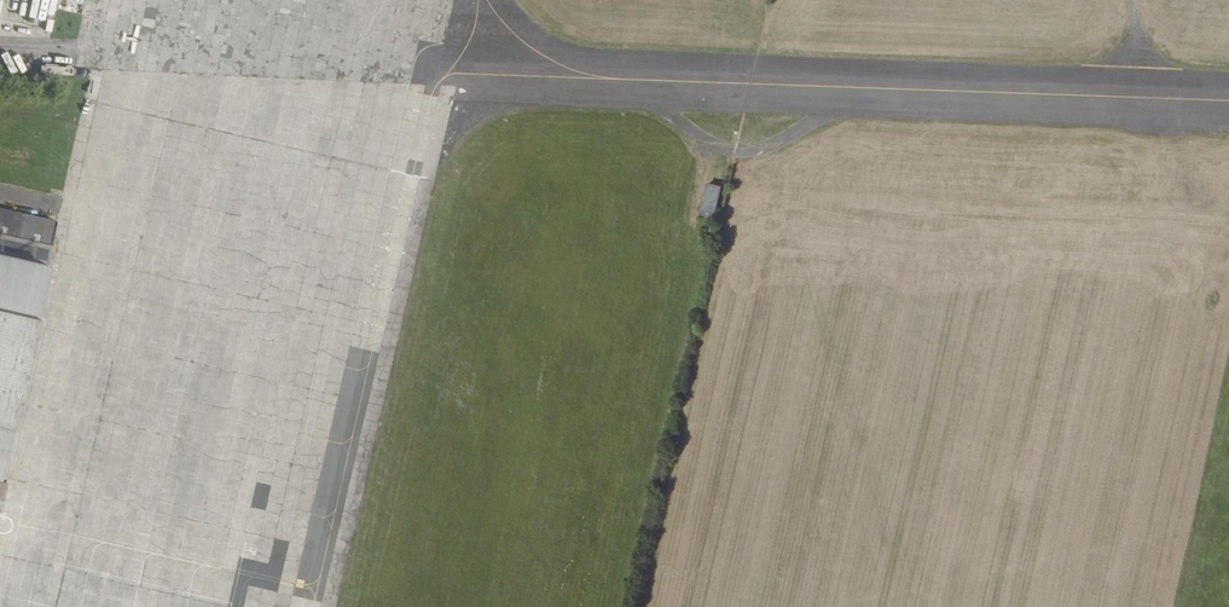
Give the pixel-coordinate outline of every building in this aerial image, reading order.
[(715,217),(723,185),(708,181),(700,213),(715,217)] [(59,220),(0,206),(0,480),(59,220)]
